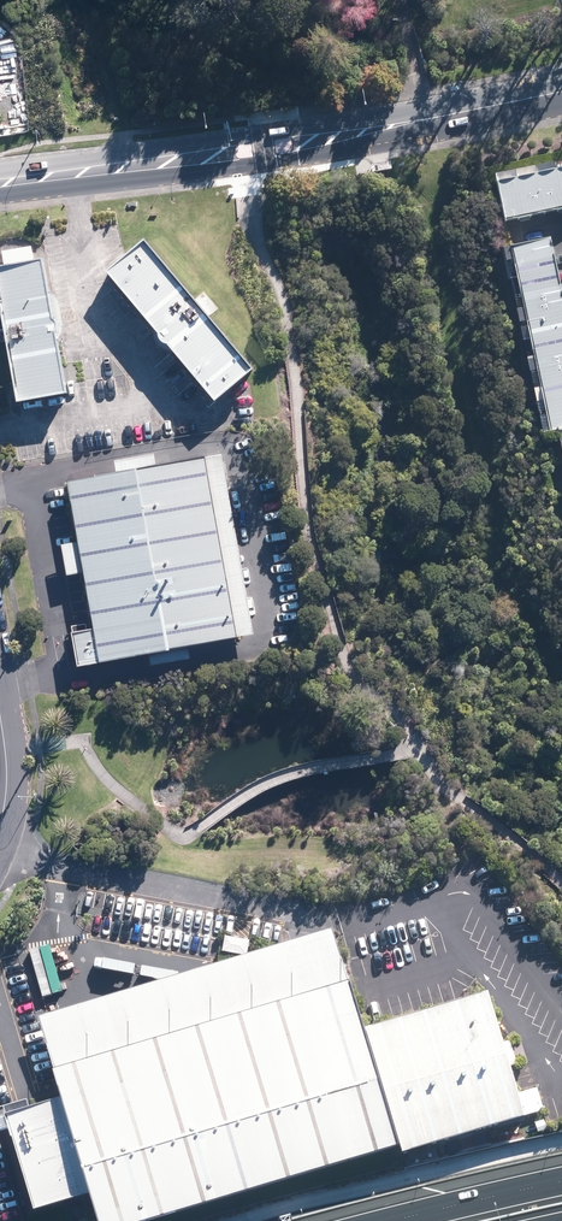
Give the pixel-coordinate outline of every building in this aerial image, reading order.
[(503,189),(512,231),(561,221),(561,177),(503,189)] [(256,370),(151,242),(110,275),(216,403),(256,370)] [(519,254),(557,439),(561,439),(561,272),(556,246),(519,254)] [(0,267),(0,280),(22,399),(72,390),(48,259),(0,267)] [(213,486),(208,456),(139,469),(70,481),(83,554),(96,627),(76,631),(82,663),(173,647),(241,635),(234,602),(224,544),(213,486)] [(41,1022),(55,1070),(108,1054),(186,1030),(249,1011),(317,990),(347,981),(332,933),(304,942),(144,991),(41,1022)] [(222,951),(248,956),(251,941),(239,939),(234,938),(225,936),(222,951)] [(99,1220),(166,1220),(399,1151),(361,1027),(347,981),(317,990),(249,1011),(186,1030),(108,1054),(55,1070),(65,1098),(11,1114),(40,1210),(91,1195),(99,1220)] [(487,990),(361,1027),(399,1151),(400,1157),(528,1119),(525,1110),(544,1104),(539,1085),(517,1092),(508,1062),(515,1060),(509,1037),(502,1040),(487,990)]
